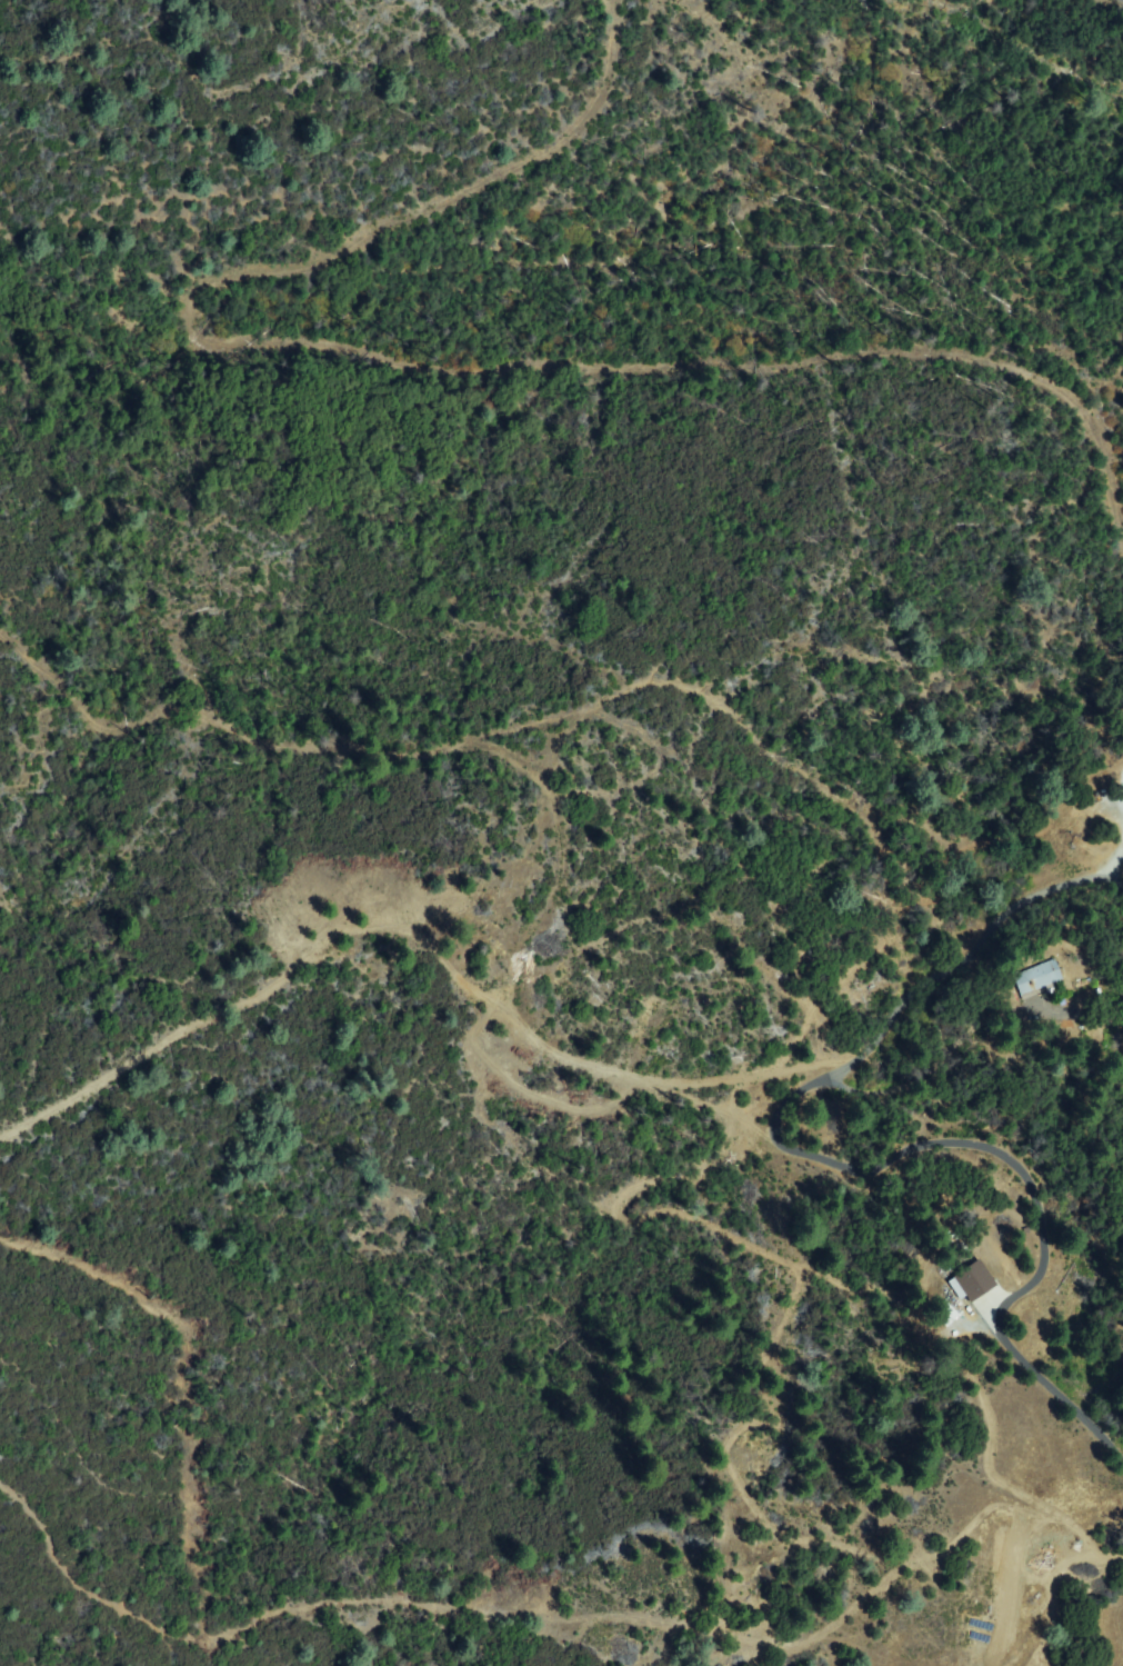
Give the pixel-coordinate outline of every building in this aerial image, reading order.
[(1053,962),(1061,979),(1022,996),(1014,978),(1053,962)] [(970,1307),(951,1281),(976,1260),(996,1286),(970,1307)]
